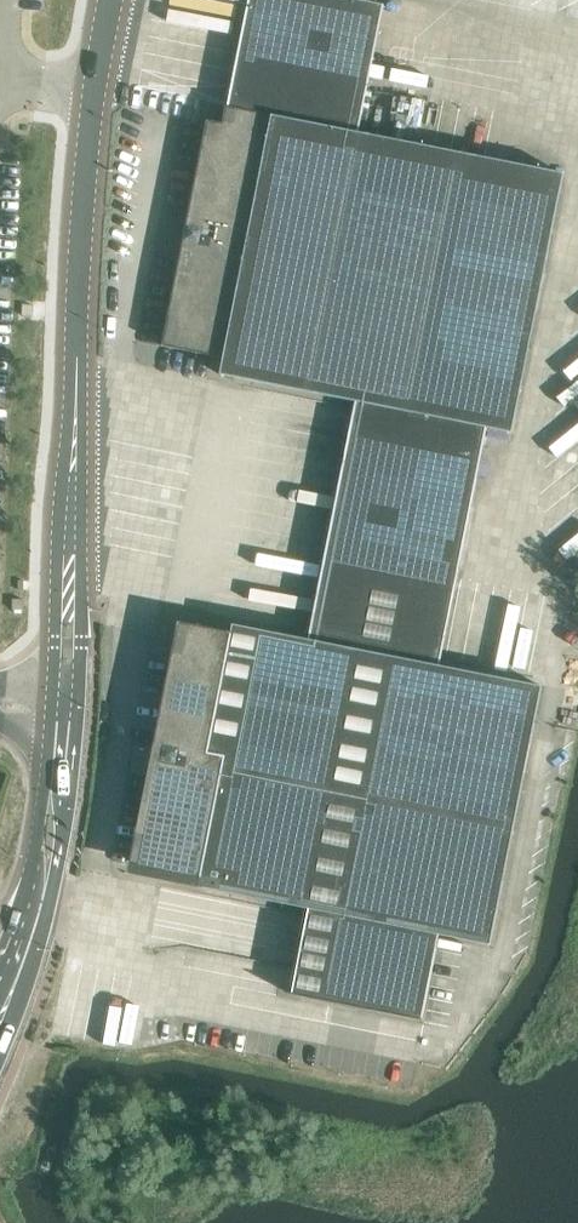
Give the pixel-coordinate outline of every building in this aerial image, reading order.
[(423,1020),(423,1019),(422,1019),(439,935),(490,945),(542,686),(439,665),(487,428),(512,433),(564,174),(358,133),(384,5),(358,0),(250,0),(228,107),(226,107),(223,123),(207,120),(162,346),(224,358),(221,375),(356,402),(349,440),(325,561),(309,640),(233,624),(231,632),(179,622),(154,745),(163,746),(139,866),(200,879),(199,887),(309,909),(302,945),(292,993),(291,992),(291,994),(423,1020)]
